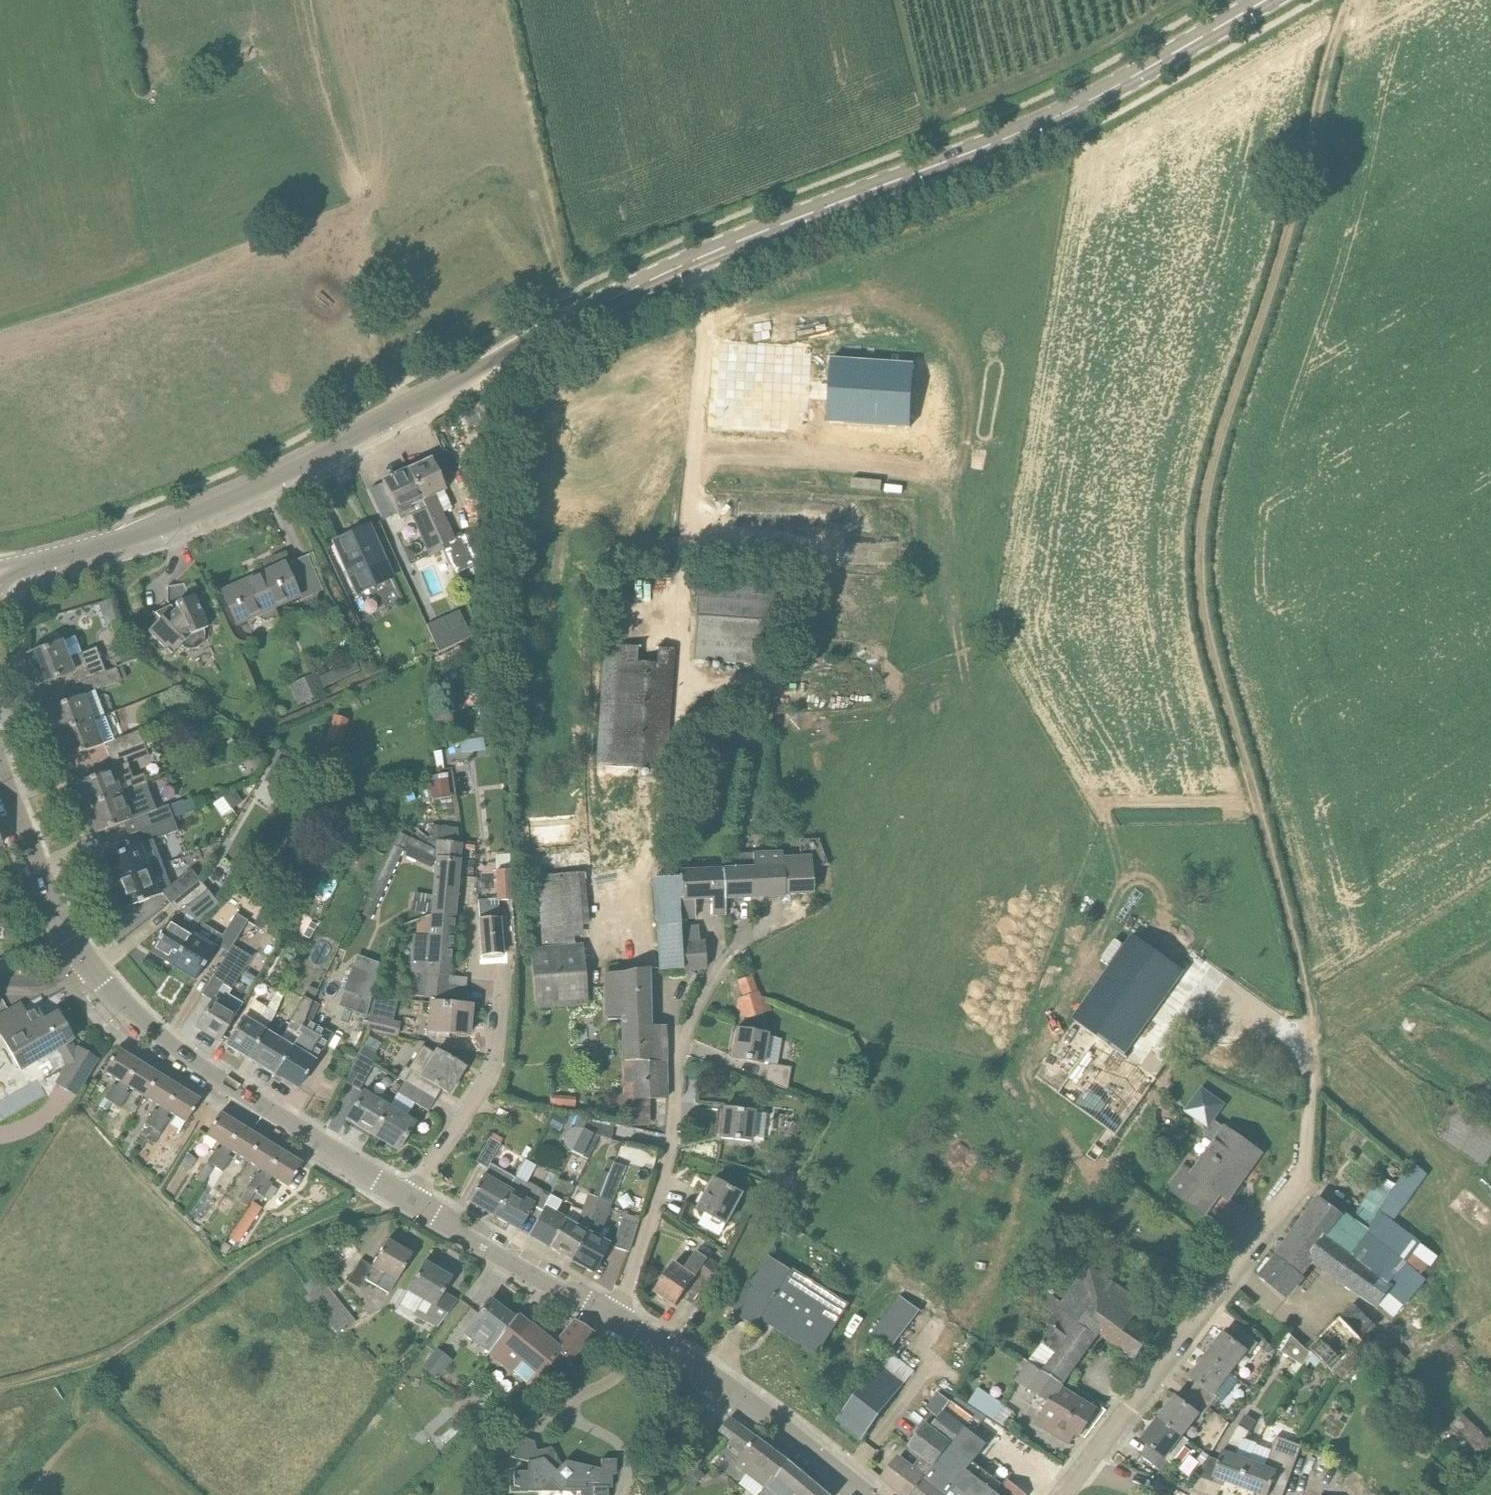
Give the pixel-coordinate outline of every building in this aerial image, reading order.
[(827,353),(823,418),(823,419),(902,421),(908,355),(827,353)] [(443,491),(445,490),(431,459),(408,470),(433,526),(444,549),(464,594),(475,589),(470,576),(488,567),(491,522),(464,534),(454,537),(444,512),(451,509),(443,491)] [(429,555),(444,549),(433,526),(408,470),(383,481),(383,483),(370,489),(383,520),(408,508),(429,555)] [(493,476),(490,476),(476,476),(476,498),(490,498),(494,498),(493,476)] [(393,577),(377,544),(369,526),(333,542),(357,595),(360,593),(393,577)] [(299,597),(292,583),(284,564),(223,592),(231,610),(238,625),(299,597)] [(774,665),(775,646),(779,583),(699,577),(693,660),(774,665)] [(208,627),(202,614),(193,596),(175,604),(177,609),(165,622),(161,618),(148,631),(171,654),(180,645),(183,647),(186,648),(191,649),(195,649),(198,648),(201,645),(203,642),(204,638),(204,634),(204,631),(203,629),(208,627)] [(465,622),(448,630),(442,618),(426,625),(439,651),(471,635),(465,622)] [(80,654),(74,637),(61,642),(27,655),(39,685),(77,671),(81,682),(105,673),(96,648),(80,654)] [(597,810),(517,816),(521,859),(528,859),(529,878),(536,878),(592,873),(590,854),(642,850),(640,809),(638,809),(638,770),(667,770),(675,649),(604,644),(596,765),(597,810)] [(127,647),(116,652),(121,663),(132,658),(127,647)] [(360,670),(355,660),(319,677),(324,687),(360,670)] [(116,668),(120,680),(126,678),(122,666),(116,668)] [(86,694),(91,692),(112,685),(121,681),(120,680),(116,668),(105,673),(81,682),(86,694)] [(316,671),(288,685),(297,704),(325,691),(324,687),(319,677),(316,671)] [(58,734),(100,715),(91,692),(86,694),(48,709),(58,734)] [(104,744),(112,741),(100,715),(58,734),(68,759),(104,744)] [(348,722),(335,718),(327,739),(340,744),(348,722)] [(109,757),(144,744),(139,731),(112,741),(104,744),(109,757)] [(471,740),(460,742),(461,754),(473,752),(471,740)] [(133,778),(127,764),(149,756),(144,744),(109,757),(114,769),(77,783),(87,808),(140,788),(147,785),(143,775),(133,778)] [(753,745),(739,745),(739,756),(752,757),(753,745)] [(447,777),(429,780),(432,798),(450,796),(447,777)] [(96,833),(123,823),(127,836),(138,832),(172,818),(173,817),(168,805),(150,813),(140,788),(87,808),(96,833)] [(709,801),(722,802),(722,790),(710,789),(709,801)] [(223,798),(231,810),(242,802),(235,793),(223,798)] [(182,800),(168,805),(173,817),(186,812),(182,800)] [(154,840),(178,830),(172,818),(138,832),(142,844),(154,840)] [(417,830),(415,835),(426,843),(428,837),(417,830)] [(400,833),(394,846),(403,850),(405,843),(406,844),(427,854),(430,847),(400,833)] [(154,840),(142,844),(105,856),(116,883),(163,865),(154,840)] [(430,914),(454,916),(461,844),(437,842),(436,850),(435,856),(434,870),(430,914)] [(405,843),(403,850),(401,854),(434,870),(435,856),(436,850),(430,847),(427,854),(406,844),(405,843)] [(403,850),(394,846),(361,914),(370,919),(401,854),(403,850)] [(763,856),(753,856),(753,853),(729,854),(730,868),(723,869),(725,899),(757,898),(756,882),(764,881),(763,856)] [(513,900),(511,869),(510,854),(495,855),(495,869),(497,898),(499,901),(513,900)] [(811,858),(783,859),(783,855),(763,856),(764,881),(756,882),(757,898),(784,897),(784,896),(804,895),(804,894),(803,886),(811,886),(811,887),(812,887),(811,858)] [(163,865),(116,883),(125,908),(163,894),(170,885),(163,865)] [(199,881),(201,880),(191,869),(170,885),(163,894),(171,903),(199,881)] [(725,914),(725,899),(723,869),(680,871),(680,877),(681,902),(681,917),(694,917),(694,899),(711,898),(711,914),(725,914)] [(536,880),(541,945),(573,944),(574,940),(582,940),(581,925),(588,924),(582,877),(536,880)] [(679,944),(678,926),(676,902),(681,902),(680,877),(652,878),(658,971),(680,970),(679,944)] [(177,913),(170,919),(150,952),(173,966),(191,935),(199,924),(200,922),(198,921),(199,919),(216,903),(199,881),(171,903),(171,904),(177,913)] [(430,914),(431,895),(413,893),(412,912),(430,914)] [(499,901),(497,898),(479,900),(482,956),(504,954),(499,901)] [(302,914),(295,910),(289,920),(296,924),(302,914)] [(240,933),(249,920),(236,913),(226,930),(204,916),(200,922),(199,924),(191,935),(173,966),(196,980),(216,947),(227,954),(232,946),(240,933)] [(261,930),(269,918),(260,913),(253,924),(261,930)] [(446,1000),(454,916),(430,914),(427,936),(414,934),(411,963),(426,964),(425,974),(414,973),(413,996),(446,1000)] [(298,927),(287,922),(282,932),(287,934),(294,933),(298,927)] [(303,936),(309,940),(317,926),(310,922),(303,936)] [(698,925),(678,926),(679,944),(699,943),(698,925)] [(1184,970),(1135,935),(1112,968),(1161,1003),(1182,974),(1184,970)] [(699,943),(679,944),(680,970),(694,969),(706,968),(705,943),(699,943)] [(588,1005),(583,945),(543,947),(530,948),(535,1010),(588,1005)] [(251,958),(232,946),(203,995),(212,1000),(196,1027),(220,1041),(243,1003),(228,995),(251,958)] [(338,1006),(366,1017),(380,964),(356,956),(338,1006)] [(665,1063),(665,1026),(648,1026),(647,968),(619,969),(619,976),(606,976),(607,1016),(620,1015),(622,1062),(623,1099),(650,1099),(667,1099),(665,1063)] [(745,1020),(771,1011),(769,1003),(767,996),(762,997),(756,974),(737,981),(743,997),(738,999),(745,1020)] [(305,1017),(312,1002),(302,996),(289,1021),(300,1027),(305,1017)] [(305,1017),(312,1021),(318,1004),(312,1002),(305,1017)] [(429,1002),(427,1032),(468,1035),(471,1006),(429,1002)] [(401,1023),(397,1022),(401,1007),(379,1003),(376,1016),(370,1015),(366,1029),(397,1036),(401,1023)] [(27,1015),(20,1004),(3,1014),(0,1017),(0,1034),(20,1072),(46,1055),(57,1049),(66,1064),(55,1084),(76,1098),(99,1059),(78,1046),(77,1048),(73,1040),(57,1013),(44,1021),(37,1009),(27,1015)] [(266,1029),(276,1014),(266,1007),(256,1023),(245,1016),(226,1046),(247,1058),(266,1029)] [(305,1017),(300,1027),(297,1033),(300,1035),(293,1045),(274,1075),(297,1090),(323,1048),(319,1046),(327,1030),(312,1021),(305,1017)] [(293,1045),(266,1029),(247,1058),(274,1075),(293,1045)] [(764,1064),(769,1035),(735,1030),(731,1058),(764,1064)] [(358,1053),(373,1062),(376,1055),(375,1054),(380,1044),(367,1036),(358,1053)] [(1098,1037),(1057,1093),(1116,1135),(1157,1079),(1098,1037)] [(464,1068),(435,1050),(434,1052),(423,1045),(409,1068),(405,1066),(398,1077),(405,1081),(435,1100),(442,1090),(448,1094),(464,1068)] [(0,1048),(0,1066),(8,1063),(3,1047),(0,1048)] [(112,1103),(138,1062),(118,1049),(107,1066),(104,1072),(119,1082),(117,1087),(113,1084),(105,1098),(112,1103)] [(375,1063),(373,1062),(358,1053),(346,1082),(360,1091),(375,1063)] [(144,1098),(159,1075),(138,1062),(112,1103),(120,1108),(129,1094),(126,1092),(128,1088),(144,1098)] [(845,1066),(834,1062),(830,1073),(841,1077),(845,1066)] [(788,1090),(791,1067),(768,1064),(765,1084),(788,1090)] [(152,1130),(179,1087),(159,1075),(144,1098),(160,1108),(157,1113),(154,1110),(144,1125),(152,1130)] [(428,1111),(435,1100),(405,1081),(398,1093),(428,1111)] [(185,1124),(200,1100),(179,1087),(152,1130),(146,1140),(153,1145),(169,1120),(167,1118),(169,1114),(185,1124)] [(372,1135),(389,1107),(363,1092),(347,1119),(372,1135)] [(1193,1173),(1184,1167),(1169,1189),(1205,1214),(1219,1193),(1228,1199),(1261,1154),(1212,1119),(1221,1107),(1201,1093),(1187,1113),(1207,1126),(1208,1133),(1217,1139),(1193,1173)] [(99,1105),(107,1111),(112,1103),(105,1098),(103,1097),(99,1105)] [(389,1107),(372,1135),(398,1150),(414,1123),(389,1107)] [(753,1142),(756,1112),(723,1109),(720,1138),(753,1142)] [(205,1182),(240,1126),(220,1113),(206,1136),(222,1146),(219,1150),(216,1148),(198,1178),(205,1182)] [(565,1120),(554,1114),(548,1125),(555,1129),(561,1127),(565,1120)] [(575,1125),(580,1128),(584,1120),(579,1117),(575,1125)] [(611,1139),(615,1124),(588,1118),(583,1129),(571,1151),(583,1156),(593,1135),(611,1139)] [(247,1162),(261,1139),(240,1126),(205,1182),(202,1188),(210,1194),(232,1158),(229,1156),(231,1152),(247,1162)] [(487,1169),(500,1147),(502,1144),(490,1137),(476,1162),(487,1169)] [(255,1193),(282,1151),(261,1139),(247,1162),(262,1171),(259,1176),(256,1174),(247,1187),(255,1193)] [(1097,1161),(1104,1151),(1094,1144),(1087,1154),(1097,1161)] [(288,1187),(302,1164),(282,1151),(255,1193),(263,1198),(272,1183),(269,1181),(272,1177),(288,1187)] [(197,1159),(193,1156),(188,1153),(180,1166),(189,1172),(197,1159)] [(494,1216),(515,1177),(491,1164),(487,1169),(470,1204),(494,1216)] [(1407,1266),(1423,1243),(1393,1220),(1428,1174),(1416,1164),(1395,1187),(1367,1233),(1351,1254),(1329,1237),(1312,1264),(1341,1285),(1378,1309),(1380,1306),(1394,1317),(1426,1280),(1407,1266)] [(616,1176),(603,1171),(597,1186),(602,1188),(610,1191),(616,1176)] [(533,1206),(541,1194),(542,1195),(542,1190),(529,1184),(526,1184),(515,1177),(494,1216),(519,1230),(533,1206)] [(1367,1233),(1395,1187),(1379,1177),(1354,1222),(1320,1197),(1277,1256),(1303,1277),(1312,1264),(1329,1237),(1351,1254),(1367,1233)] [(565,1217),(556,1211),(561,1200),(567,1203),(574,1187),(558,1179),(549,1198),(542,1195),(541,1194),(533,1206),(543,1211),(528,1236),(550,1248),(565,1217)] [(728,1225),(745,1194),(716,1179),(700,1209),(728,1225)] [(594,1210),(602,1188),(597,1186),(594,1195),(589,1193),(576,1224),(565,1217),(550,1248),(572,1262),(586,1232),(594,1210)] [(247,1187),(238,1201),(247,1206),(250,1201),(255,1193),(247,1187)] [(604,1225),(609,1209),(615,1193),(610,1191),(602,1188),(594,1210),(586,1232),(572,1262),(592,1273),(607,1245),(595,1238),(604,1225)] [(237,1222),(228,1238),(238,1244),(259,1208),(249,1203),(237,1222)] [(622,1214),(612,1247),(629,1252),(639,1219),(622,1214)] [(376,1287),(389,1294),(412,1255),(387,1240),(372,1266),(360,1259),(347,1282),(359,1289),(364,1280),(376,1287)] [(230,1247),(223,1243),(219,1251),(225,1255),(230,1247)] [(677,1306),(683,1296),(696,1305),(722,1267),(709,1257),(709,1259),(697,1251),(684,1269),(674,1263),(655,1291),(677,1306)] [(1303,1277),(1277,1256),(1261,1276),(1288,1299),(1305,1279),(1303,1277)] [(817,1352),(848,1302),(794,1267),(792,1270),(771,1257),(734,1313),(756,1327),(762,1318),(817,1352)] [(414,1314),(437,1328),(457,1301),(443,1293),(452,1278),(424,1262),(407,1291),(422,1300),(414,1314)] [(1038,1341),(1056,1355),(1044,1370),(1063,1382),(1099,1333),(1114,1344),(1132,1321),(1145,1305),(1089,1264),(1062,1303),(1052,1296),(1045,1307),(1054,1313),(1048,1321),(1050,1324),(1038,1341)] [(655,1279),(660,1271),(652,1266),(646,1274),(655,1279)] [(324,1272),(306,1284),(340,1333),(358,1320),(324,1272)] [(870,1336),(890,1351),(918,1315),(898,1300),(870,1336)] [(489,1352),(514,1319),(490,1301),(465,1334),(488,1353),(487,1354),(489,1356),(491,1353),(489,1352)] [(1374,1330),(1353,1306),(1339,1320),(1360,1343),(1374,1330)] [(531,1325),(527,1330),(515,1319),(518,1315),(517,1314),(514,1319),(489,1352),(491,1353),(489,1356),(527,1388),(538,1376),(541,1378),(559,1354),(574,1365),(594,1332),(575,1321),(554,1345),(531,1325)] [(1361,1345),(1360,1343),(1339,1320),(1337,1318),(1306,1349),(1312,1354),(1320,1363),(1331,1375),(1361,1345)] [(1132,1321),(1114,1344),(1135,1360),(1153,1337),(1132,1321)] [(1250,1354),(1258,1344),(1238,1329),(1230,1339),(1224,1334),(1207,1356),(1231,1374),(1248,1353),(1250,1354)] [(1306,1349),(1292,1336),(1282,1352),(1304,1367),(1305,1365),(1312,1354),(1306,1349)] [(1273,1347),(1266,1342),(1261,1348),(1268,1354),(1273,1347)] [(453,1360),(437,1348),(422,1368),(437,1379),(453,1360)] [(1397,1348),(1385,1358),(1394,1369),(1406,1358),(1397,1348)] [(1305,1365),(1307,1366),(1310,1362),(1315,1367),(1320,1363),(1312,1354),(1305,1365)] [(1024,1369),(1030,1361),(1022,1356),(1016,1365),(1024,1369)] [(1214,1395),(1231,1374),(1207,1356),(1191,1378),(1197,1383),(1190,1392),(1210,1407),(1217,1398),(1214,1395)] [(1078,1439),(1088,1423),(1096,1410),(1059,1388),(1063,1382),(1044,1370),(1030,1361),(1024,1369),(1015,1382),(1048,1402),(1035,1424),(1068,1444),(1073,1436),(1078,1439)] [(903,1384),(877,1365),(836,1421),(862,1440),(903,1384)] [(980,1388),(969,1404),(1006,1428),(1016,1413),(980,1388)] [(935,1465),(936,1465),(963,1430),(942,1414),(954,1398),(956,1395),(947,1389),(943,1394),(939,1392),(927,1407),(938,1418),(932,1425),(928,1421),(909,1447),(935,1465)] [(1202,1417),(1210,1407),(1190,1392),(1182,1401),(1176,1397),(1159,1419),(1183,1437),(1200,1415),(1202,1417)] [(1015,1454),(1008,1448),(1017,1436),(1006,1428),(969,1404),(956,1395),(954,1398),(942,1414),(963,1430),(936,1465),(935,1465),(924,1478),(925,1479),(912,1494),(995,1494),(997,1493),(1008,1480),(1017,1468),(1009,1462),(1015,1454)] [(1413,1411),(1404,1405),(1397,1416),(1405,1422),(1413,1411)] [(730,1442),(741,1426),(730,1417),(718,1433),(730,1442)] [(1161,1471),(1169,1461),(1172,1464),(1189,1442),(1183,1437),(1159,1419),(1142,1441),(1149,1445),(1141,1455),(1161,1471)] [(1239,1486),(1249,1460),(1235,1454),(1249,1432),(1238,1425),(1224,1449),(1219,1461),(1209,1457),(1199,1477),(1211,1482),(1213,1477),(1239,1486)] [(790,1462),(758,1438),(741,1426),(730,1442),(729,1445),(744,1457),(737,1465),(767,1487),(776,1479),(790,1462)] [(1270,1492),(1276,1494),(1283,1494),(1302,1446),(1277,1437),(1265,1465),(1249,1460),(1239,1486),(1262,1494),(1269,1494),(1270,1492)] [(1470,1457),(1466,1444),(1454,1447),(1458,1461),(1470,1457)] [(616,1475),(616,1460),(601,1460),(601,1469),(565,1461),(561,1465),(558,1460),(559,1459),(551,1447),(536,1451),(536,1448),(516,1452),(518,1460),(527,1462),(527,1471),(513,1472),(514,1486),(519,1488),(519,1492),(579,1492),(579,1494),(608,1494),(608,1488),(612,1488),(612,1475),(616,1475)] [(1203,1464),(1209,1456),(1203,1451),(1197,1460),(1203,1464)] [(925,1479),(924,1478),(935,1465),(922,1458),(915,1466),(901,1455),(879,1478),(904,1494),(912,1494),(925,1479)] [(811,1480),(800,1470),(790,1462),(776,1479),(767,1487),(758,1494),(829,1494),(811,1480)] [(706,1476),(697,1467),(685,1479),(694,1488),(706,1476)] [(995,1494),(1027,1494),(1008,1480),(997,1493),(995,1494)]
